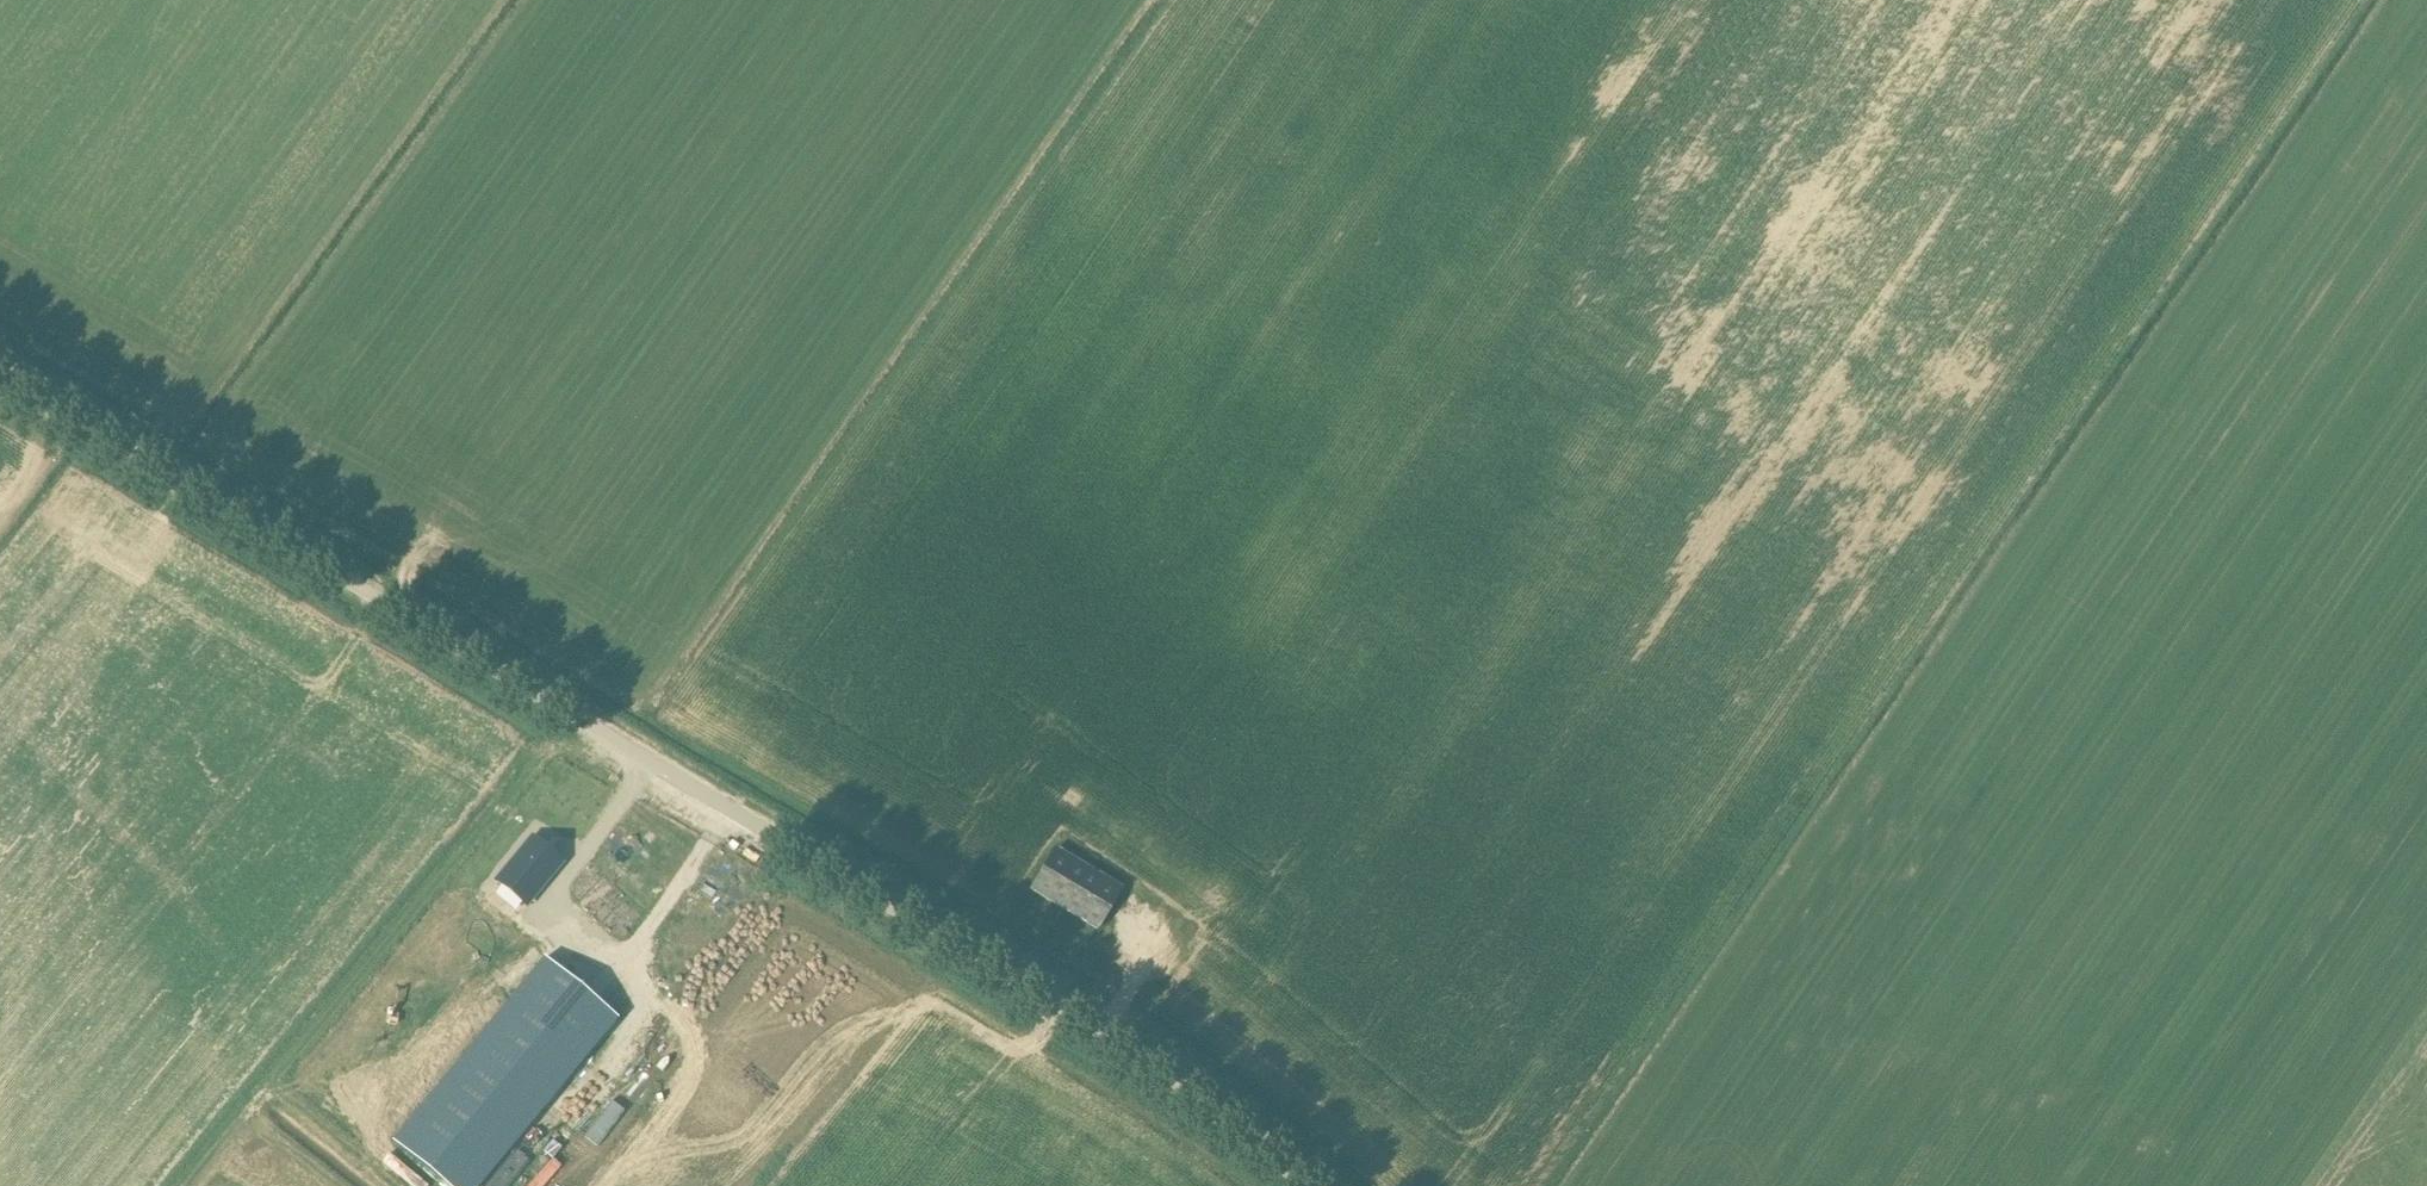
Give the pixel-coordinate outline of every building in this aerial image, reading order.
[(533,838),(497,882),(527,906),(563,862),(533,838)] [(1058,847),(1044,871),(1032,891),(1098,931),(1124,887),(1058,847)] [(392,1143),(445,1185),(483,1185),(620,1019),(544,958),(392,1143)]
